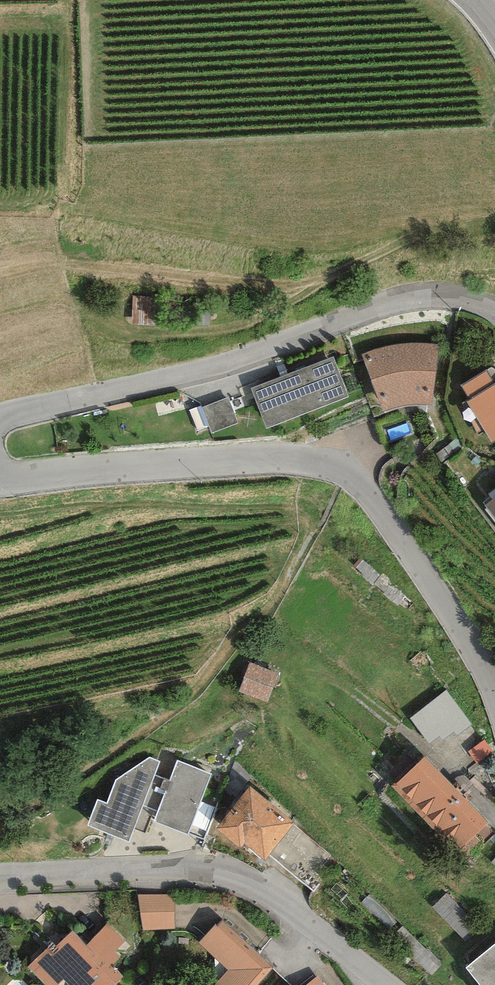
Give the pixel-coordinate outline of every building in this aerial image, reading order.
[(437,407),(441,347),(401,345),(367,354),(381,415),(437,407)] [(335,360),(251,392),(265,432),(349,402),(335,360)] [(486,374),(462,386),(471,403),(466,405),(488,448),(494,444),(494,386),(493,387),(486,374)] [(211,432),(242,422),(234,397),(203,406),(211,432)] [(485,510),(494,522),(494,501),(485,510)] [(280,675),(248,665),(238,695),(270,706),(280,675)] [(414,717),(437,747),(473,719),(450,689),(414,717)] [(160,765),(149,759),(114,783),(109,806),(98,805),(88,829),(130,848),(141,810),(157,816),(154,826),(188,839),(212,777),(177,764),(171,781),(157,777),(160,765)] [(488,823),(424,761),(394,791),(457,854),(488,823)] [(295,827),(249,792),(218,832),(264,867),(295,827)] [(174,896),(140,898),(142,931),(176,929),(174,896)] [(220,923),(198,947),(230,976),(222,984),(262,984),(274,972),(220,923)] [(29,970),(43,984),(119,984),(123,981),(111,967),(121,958),(115,953),(125,944),(107,924),(84,946),(71,932),(29,970)] [(462,974),(472,984),(494,984),(494,946),(462,974)]
